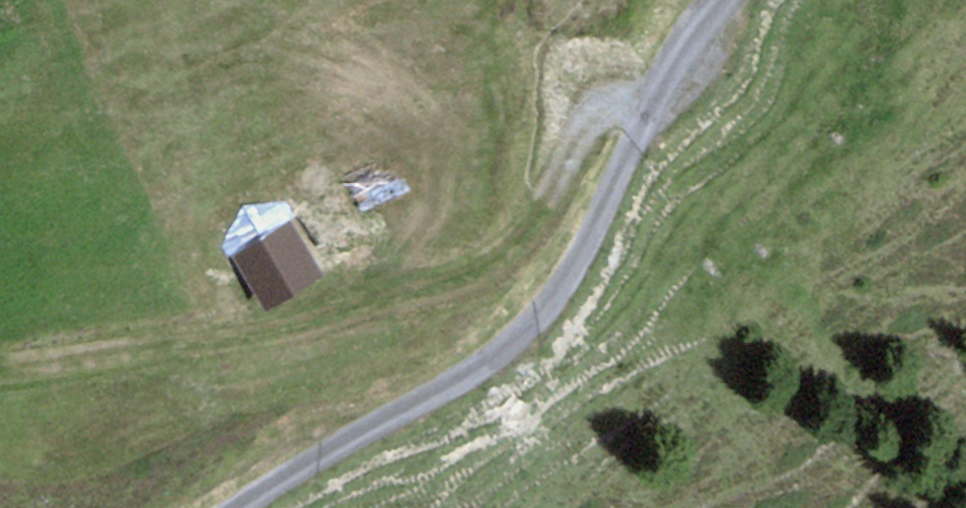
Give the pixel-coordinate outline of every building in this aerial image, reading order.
[(244,291),(309,260),(280,201),(215,232),(244,291)]
